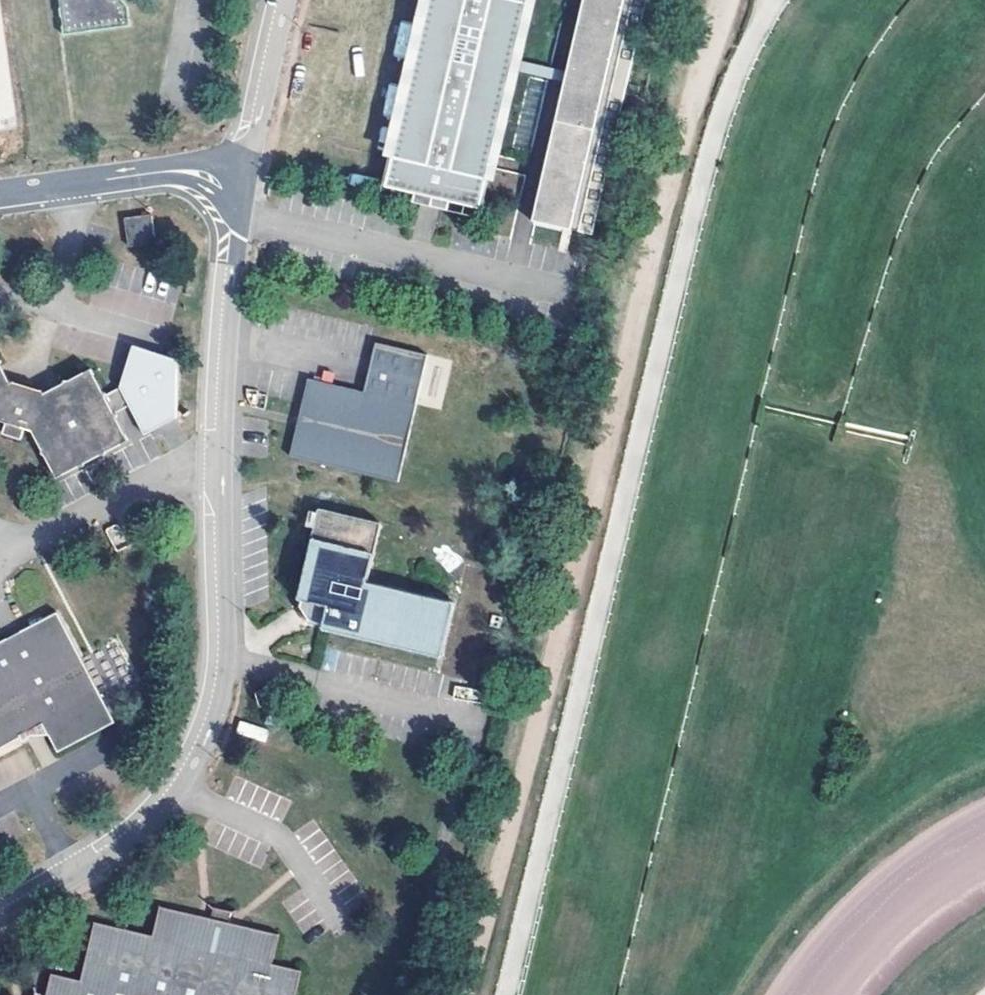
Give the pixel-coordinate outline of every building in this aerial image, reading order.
[(65,35),(131,25),(128,6),(124,0),(60,0),(65,35)] [(527,0),(428,0),(382,179),(434,193),(476,204),(527,0)] [(530,215),(585,229),(645,0),(586,0),(530,215)] [(522,60),(520,71),(552,79),(555,69),(522,60)] [(126,216),(130,241),(156,239),(153,214),(126,216)] [(297,421),(289,455),(396,481),(426,355),(377,343),(365,393),(307,380),(297,421)] [(122,393),(109,400),(118,417),(132,410),(148,440),(180,423),(180,365),(137,350),(122,393)] [(131,444),(118,417),(109,400),(95,373),(47,397),(45,393),(30,388),(18,384),(14,386),(0,358),(0,425),(3,423),(10,426),(7,437),(25,442),(28,432),(36,434),(60,481),(131,444)] [(378,525),(321,510),(297,610),(302,616),(307,622),(440,652),(451,602),(365,582),(378,525)] [(107,527),(112,546),(127,543),(122,523),(107,527)] [(57,619),(0,648),(0,753),(34,735),(43,731),(56,757),(114,726),(57,619)] [(298,973),(269,966),(276,938),(205,921),(159,910),(152,939),(93,925),(78,983),(50,975),(45,994),(292,994),(298,973)]
